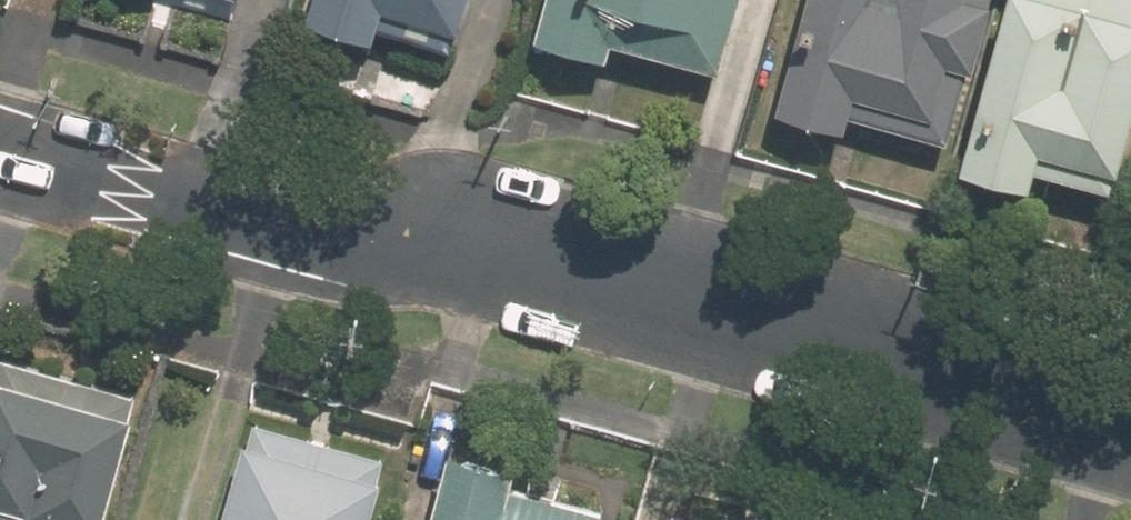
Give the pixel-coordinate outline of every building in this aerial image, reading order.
[(305,28),(372,48),(376,35),(446,56),(453,36),(456,37),(467,0),(314,0),(305,28)] [(537,41),(607,60),(613,39),(719,69),(738,0),(549,0),(537,41)] [(780,114),(840,132),(844,116),(942,145),(964,72),(970,74),(992,0),(814,0),(780,114)] [(961,175),(1027,193),(1033,175),(1105,194),(1111,175),(1116,176),(1130,122),(1130,0),(1010,0),(961,175)] [(137,410),(128,407),(133,389),(2,352),(0,359),(0,519),(106,519),(137,410)] [(257,416),(229,519),(375,519),(390,467),(383,465),(387,451),(257,416)] [(465,446),(445,519),(618,519),(621,508),(524,481),(528,463),(465,446)] [(682,499),(676,519),(750,519),(751,518),(682,499)]
